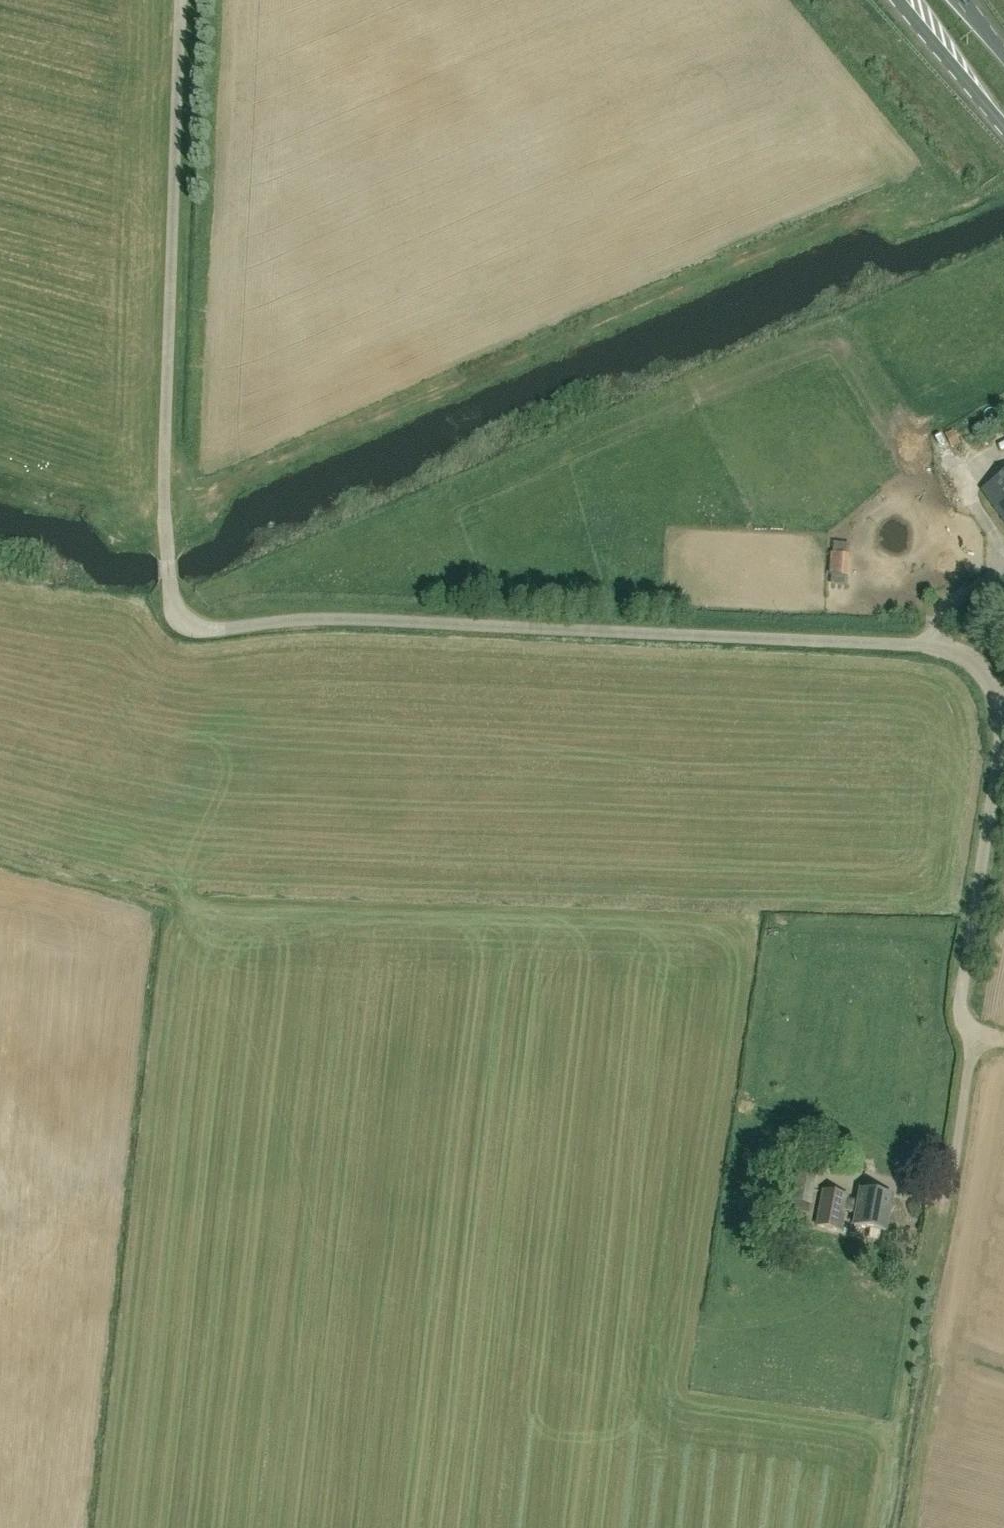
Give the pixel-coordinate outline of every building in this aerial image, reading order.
[(953,431),(945,435),(952,448),(960,444),(953,431)] [(1003,522),(1003,475),(981,491),(1003,522)] [(1003,630),(1003,605),(992,615),(1003,630)] [(861,1191),(859,1203),(847,1200),(848,1197),(824,1192),(817,1227),(841,1232),(845,1212),(856,1215),(854,1227),(886,1232),(893,1197),(861,1191)]
